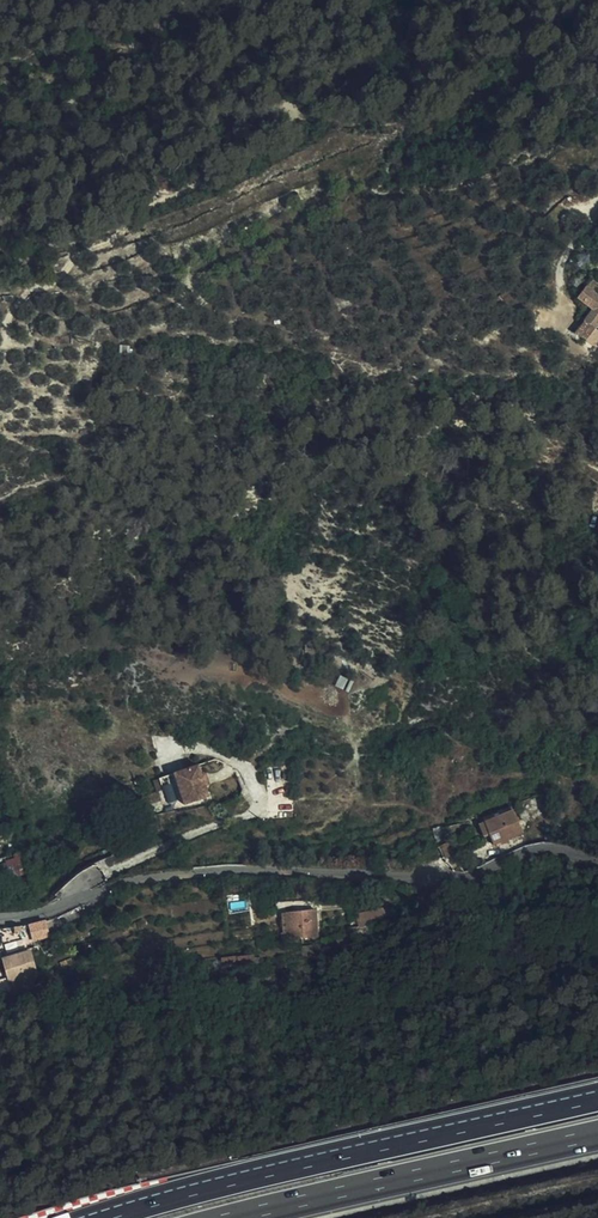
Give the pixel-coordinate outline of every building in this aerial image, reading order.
[(593,329),(597,323),(597,299),(594,296),(597,290),(597,285),(592,280),(590,282),(577,298),(593,310),(583,322),(592,328),(593,329)] [(585,340),(593,329),(592,328),(583,322),(574,335),(585,340)] [(314,660),(326,660),(327,646),(306,645),(305,655),(314,656),(314,660)] [(206,789),(202,777),(199,767),(174,776),(178,788),(184,806),(209,798),(206,789)] [(206,775),(202,777),(206,789),(210,787),(206,775)] [(178,788),(174,776),(162,780),(166,792),(178,788)] [(544,803),(541,795),(519,803),(522,812),(544,803)] [(484,823),(488,834),(493,844),(523,833),(511,807),(482,819),(484,823)] [(174,821),(158,827),(162,836),(178,830),(174,821)] [(482,837),(488,834),(484,823),(477,825),(482,837)] [(161,836),(158,827),(157,825),(145,829),(147,832),(133,833),(134,840),(122,841),(125,844),(148,841),(161,836)] [(122,841),(122,834),(119,826),(102,832),(106,847),(122,841)] [(14,847),(12,840),(0,844),(0,851),(10,848),(14,847)] [(9,866),(20,862),(19,858),(18,854),(17,854),(15,846),(14,847),(10,848),(12,856),(7,858),(9,866)] [(23,874),(20,862),(9,866),(1,868),(4,879),(23,874)] [(356,914),(359,927),(367,925),(386,920),(384,911),(383,908),(356,914)] [(386,920),(397,918),(394,908),(384,911),(386,920)] [(300,912),(286,914),(288,939),(317,936),(315,911),(306,912),(300,912)] [(288,939),(286,914),(281,915),(283,933),(281,934),(282,944),(289,944),(288,939)] [(38,932),(36,923),(21,927),(22,932),(23,938),(35,933),(38,932)] [(367,925),(359,927),(347,930),(350,939),(369,935),(367,925)] [(94,954),(90,946),(84,949),(88,957),(94,954)] [(35,976),(40,975),(32,951),(29,952),(33,968),(35,976)] [(10,989),(23,986),(20,973),(33,968),(29,952),(2,960),(3,963),(5,971),(7,979),(10,989)] [(254,964),(253,955),(237,957),(238,966),(254,964)] [(237,957),(229,958),(230,968),(238,968),(238,966),(237,957)] [(230,968),(229,958),(221,959),(222,969),(230,968)] [(33,977),(35,976),(33,968),(20,973),(23,986),(34,982),(33,977)] [(10,989),(7,979),(0,981),(0,992),(10,989)]
